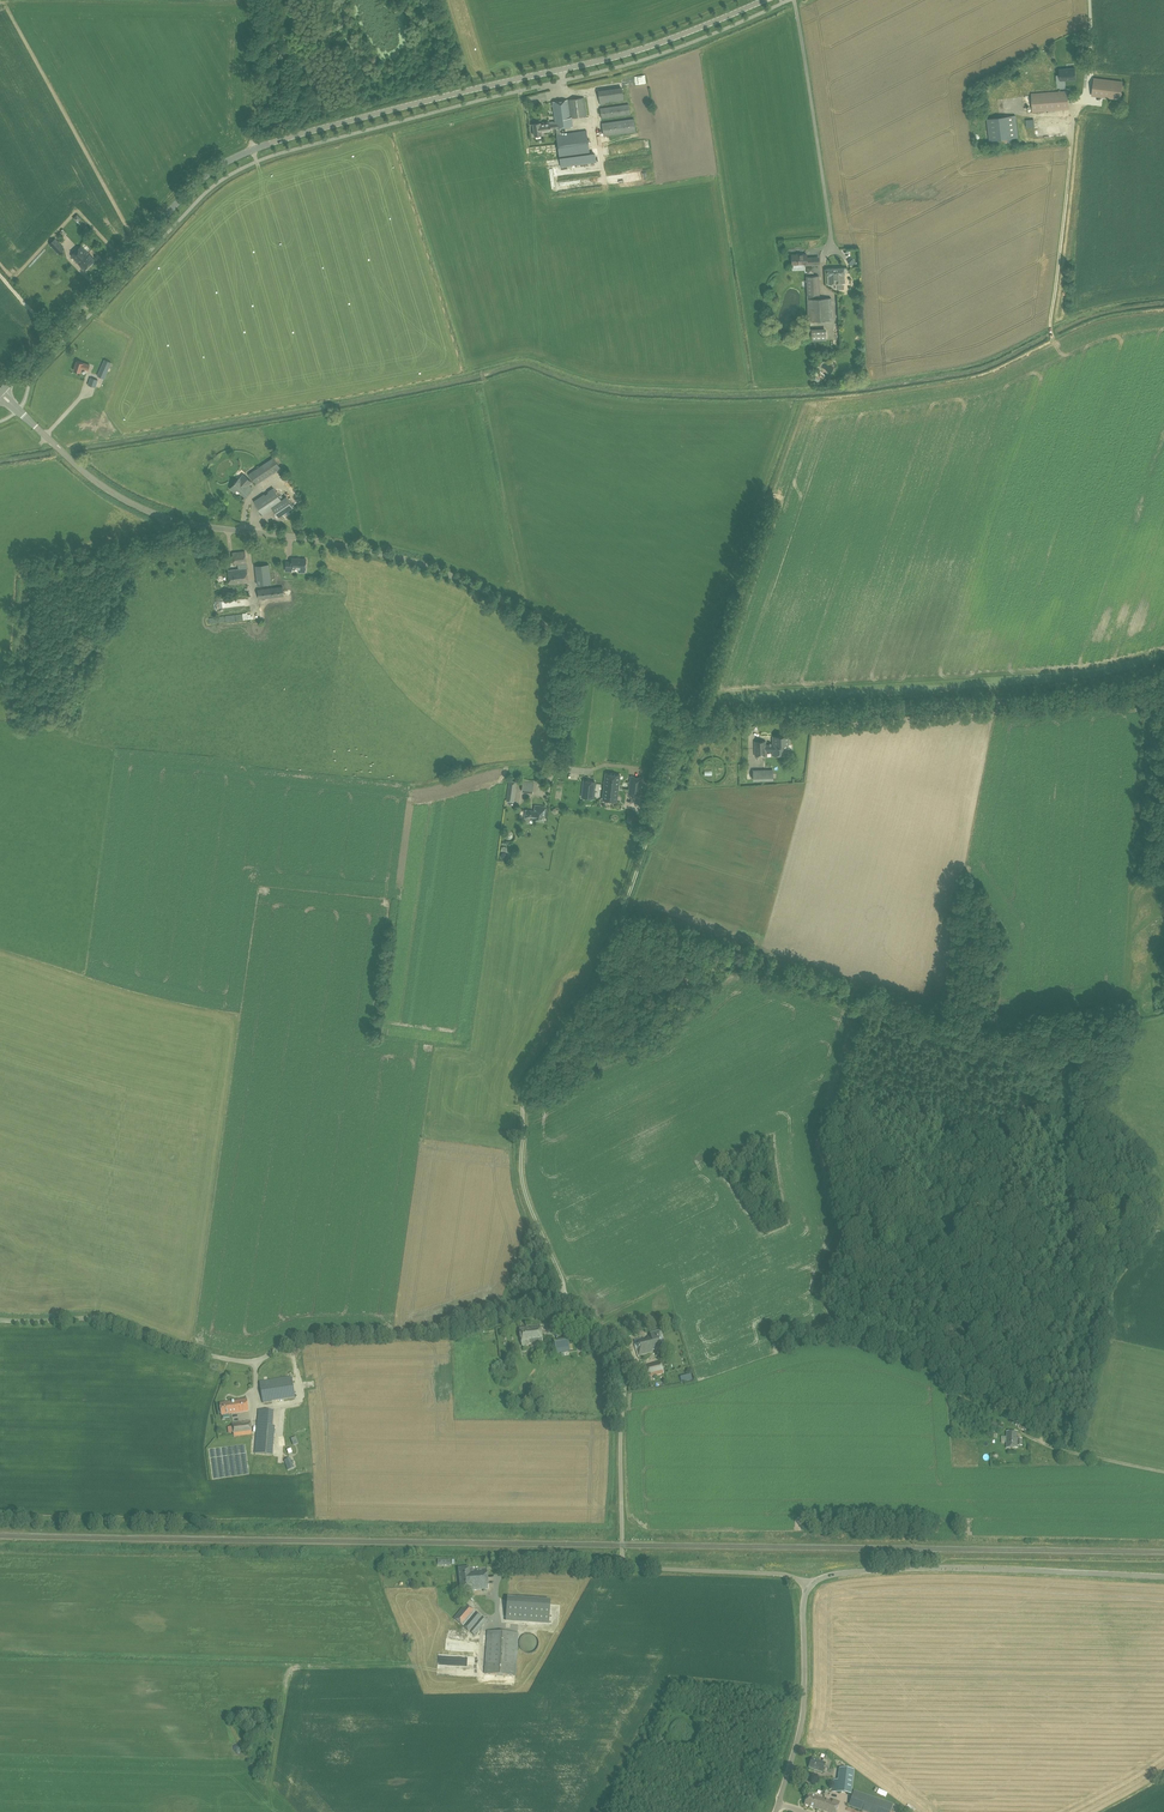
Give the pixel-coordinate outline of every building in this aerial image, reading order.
[(1061,81),(1077,80),(1076,70),(1060,70),(1061,76),(1057,76),(1057,83),(1061,83),(1061,81)] [(1092,95),(1120,98),(1122,82),(1094,78),(1092,95)] [(598,92),(600,103),(624,99),(622,88),(598,92)] [(1031,94),(1033,112),(1069,109),(1067,91),(1031,94)] [(528,95),(524,98),(528,106),(533,103),(528,95)] [(557,128),(557,130),(561,130),(561,127),(573,126),(572,117),(586,116),(584,97),(553,101),(556,121),(533,124),(534,136),(542,135),(541,130),(550,129),(557,128)] [(600,108),(601,118),(630,114),(629,104),(600,108)] [(1101,121),(1103,109),(1081,107),(1079,118),(1101,121)] [(987,119),(990,140),(1019,137),(1017,115),(1009,116),(987,119)] [(602,123),(604,135),(636,131),(634,119),(602,123)] [(562,134),(561,130),(557,130),(557,134),(561,166),(596,161),(595,154),(590,155),(587,130),(562,134)] [(58,253),(59,254),(65,249),(56,238),(50,243),(52,246),(51,247),(58,254),(58,253)] [(71,256),(85,270),(95,260),(82,246),(71,256)] [(805,263),(805,265),(820,264),(820,257),(807,257),(806,254),(792,254),(792,264),(805,263)] [(827,268),(828,284),(845,283),(844,268),(827,268)] [(806,276),(808,321),(832,320),(831,298),(820,298),(819,276),(806,276)] [(811,329),(812,341),(827,340),(826,328),(811,329)] [(98,375),(105,379),(112,362),(105,359),(98,375)] [(74,370),(81,372),(82,368),(88,370),(90,365),(84,363),(77,360),(74,370)] [(818,372),(821,378),(826,375),(824,369),(818,372)] [(88,385),(96,387),(98,380),(91,377),(88,385)] [(249,474),(256,484),(281,468),(273,457),(249,474)] [(238,488),(246,496),(253,489),(249,485),(252,482),(243,474),(240,477),(230,488),(235,492),(238,488)] [(271,507),(278,517),(293,507),(286,497),(281,500),(273,488),(268,492),(269,493),(260,499),(259,498),(254,501),(263,514),(268,511),(267,510),(271,507)] [(287,523),(291,521),(286,513),(282,515),(287,523)] [(245,551),(232,552),(234,564),(238,564),(239,569),(247,568),(245,551)] [(292,560),(286,560),(286,571),(292,572),(292,570),(306,570),(306,557),(292,557),(292,560)] [(249,582),(247,568),(239,569),(228,570),(230,584),(249,582)] [(269,568),(261,569),(261,575),(262,575),(264,584),(271,583),(269,568)] [(257,589),(259,599),(284,596),(283,586),(257,589)] [(754,741),(755,756),(767,755),(767,748),(772,747),(773,755),(787,755),(787,744),(789,744),(789,736),(773,736),(773,744),(766,744),(766,741),(754,741)] [(753,770),(753,780),(774,779),(773,769),(753,770)] [(604,786),(618,788),(620,775),(606,773),(604,786)] [(639,777),(639,778),(634,777),(634,776),(631,776),(629,794),(632,795),(632,794),(637,794),(637,795),(640,796),(643,777),(639,777)] [(522,791),(533,792),(535,781),(524,779),(522,791)] [(595,781),(584,780),(582,797),(593,798),(595,781)] [(507,800),(514,801),(517,782),(509,781),(507,800)] [(617,801),(618,788),(604,786),(603,799),(617,801)] [(572,798),(569,797),(570,790),(566,789),(564,803),(571,804),(572,798)] [(533,820),(534,820),(544,821),(546,806),(536,805),(535,805),(534,811),(526,810),(525,817),(525,820),(525,822),(526,823),(528,823),(529,822),(530,821),(531,818),(533,818),(533,820)] [(519,1329),(522,1345),(529,1344),(529,1343),(543,1341),(540,1325),(531,1326),(530,1321),(525,1321),(526,1327),(519,1329)] [(635,1340),(639,1355),(653,1352),(652,1350),(663,1347),(659,1331),(650,1333),(651,1336),(635,1340)] [(553,1341),(556,1354),(570,1351),(568,1339),(553,1341)] [(645,1365),(648,1377),(664,1373),(661,1362),(645,1365)] [(260,1382),(263,1403),(272,1402),(272,1400),(295,1397),(292,1377),(260,1382)] [(220,1404),(222,1415),(249,1411),(247,1399),(220,1404)] [(255,1453),(273,1455),(275,1426),(272,1426),(273,1411),(258,1410),(257,1425),(255,1453)] [(232,1423),(234,1436),(252,1434),(250,1421),(232,1423)] [(998,1428),(1003,1430),(1004,1426),(999,1424),(1000,1424),(992,1421),(991,1424),(998,1427),(998,1428)] [(1018,1428),(1025,1431),(1028,1424),(1021,1421),(1018,1428)] [(1007,1432),(1007,1448),(1018,1448),(1018,1446),(1022,1446),(1022,1439),(1018,1439),(1018,1432),(1007,1432)] [(459,1569),(460,1581),(488,1579),(487,1569),(470,1571),(469,1568),(459,1569)] [(460,1581),(461,1592),(472,1591),(472,1590),(488,1588),(488,1579),(460,1581)] [(454,1619),(475,1635),(487,1621),(466,1604),(454,1619)] [(507,1621),(549,1623),(550,1607),(508,1604),(507,1621)] [(485,1674),(515,1676),(518,1633),(488,1631),(485,1674)] [(519,1642),(519,1643),(519,1644),(519,1645),(519,1646),(520,1647),(520,1648),(521,1649),(521,1650),(522,1650),(523,1651),(524,1652),(525,1652),(526,1652),(526,1653),(527,1653),(528,1653),(529,1653),(530,1653),(531,1653),(532,1653),(532,1652),(533,1652),(534,1652),(535,1651),(536,1650),(536,1649),(537,1649),(537,1648),(538,1647),(538,1646),(539,1645),(539,1644),(539,1643),(539,1642),(538,1641),(538,1640),(538,1639),(537,1638),(537,1637),(536,1637),(536,1636),(535,1636),(534,1635),(533,1634),(532,1634),(531,1634),(530,1634),(530,1633),(529,1633),(528,1633),(527,1634),(526,1634),(525,1634),(524,1635),(523,1635),(523,1636),(522,1636),(521,1637),(521,1638),(520,1638),(520,1639),(520,1640),(519,1641),(519,1642)] [(808,1767),(822,1772),(824,1766),(829,1768),(831,1761),(823,1758),(822,1761),(812,1758),(808,1767)] [(837,1771),(835,1795),(849,1797),(852,1773),(837,1771)] [(849,1805),(870,1811),(890,1811),(893,1803),(854,1790),(851,1799),(849,1805)] [(826,1811),(836,1811),(839,1802),(833,1800),(832,1801),(808,1793),(804,1805),(826,1811)]
